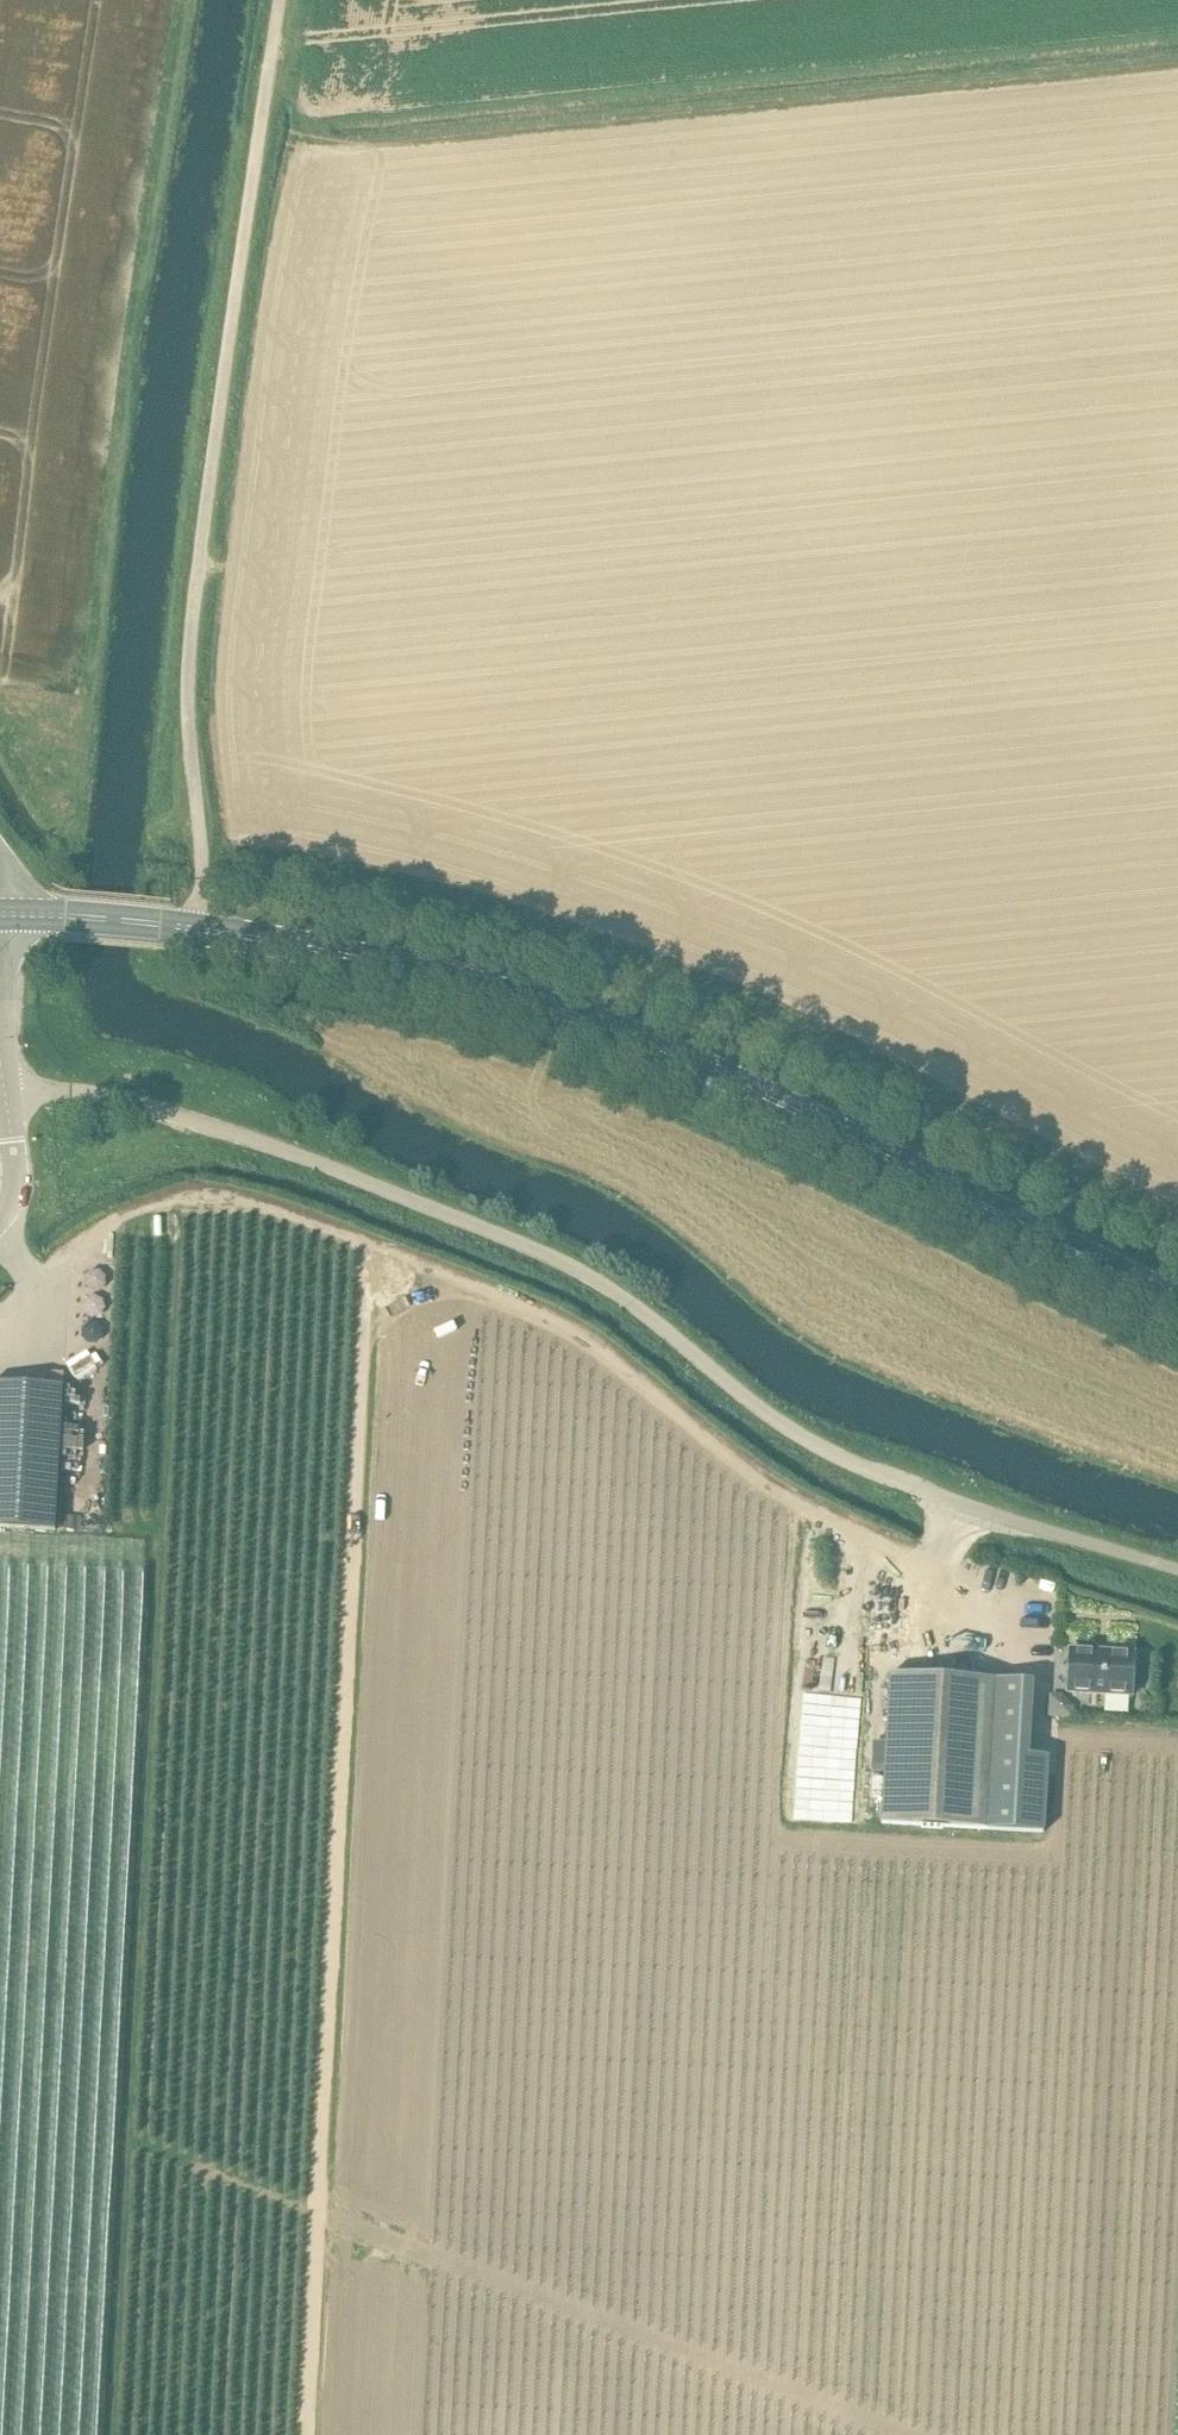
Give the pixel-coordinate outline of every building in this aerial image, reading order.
[(56,1530),(64,1386),(0,1382),(0,1527),(56,1530)] [(1069,1649),(1067,1692),(1131,1695),(1133,1653),(1069,1649)] [(890,1674),(882,1823),(987,1829),(995,1680),(890,1674)] [(995,1680),(987,1829),(1046,1834),(1049,1775),(1018,1772),(1024,1681),(995,1680)]
